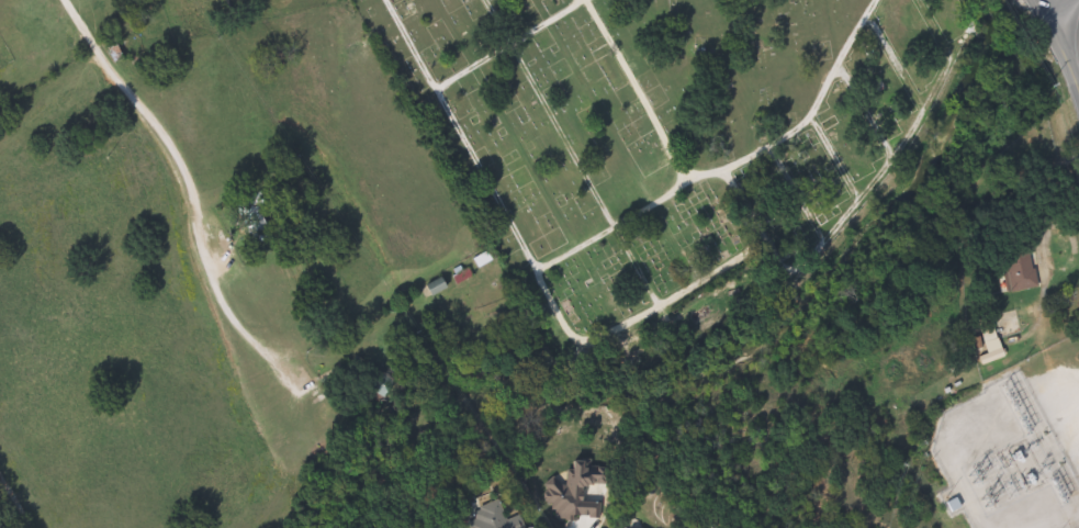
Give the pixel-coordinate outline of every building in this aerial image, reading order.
[(117,63),(111,48),(121,44),(127,58),(117,63)] [(254,196),(274,235),(259,243),(238,205),(254,196)] [(1015,292),(1008,252),(1032,248),(1039,288),(1015,292)] [(848,478),(841,465),(851,459),(858,472),(848,478)] [(525,515),(528,527),(474,527),(470,514),(506,503),(510,519),(525,515)]
